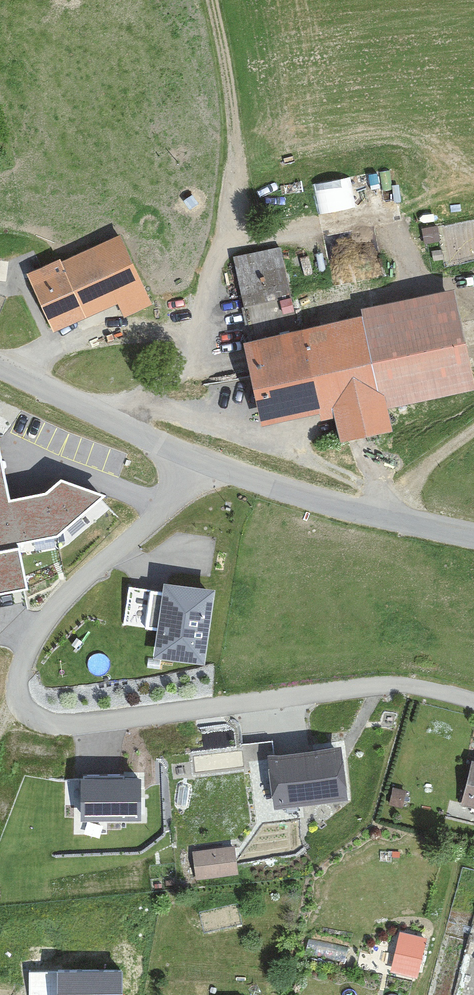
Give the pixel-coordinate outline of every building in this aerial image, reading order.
[(22,274),(46,333),(120,304),(125,318),(154,306),(125,233),(22,274)] [(247,303),(285,293),(272,247),(234,257),(247,303)] [(448,288),(237,337),(260,433),(331,417),(337,443),(390,431),(384,406),(471,386),(448,288)] [(31,592),(21,545),(59,537),(105,498),(62,480),(46,495),(9,502),(0,455),(0,598),(31,592)] [(217,591),(164,583),(162,593),(130,588),(124,625),(155,629),(151,659),(205,667),(217,591)] [(269,757),(274,804),(343,797),(339,750),(269,757)] [(473,802),(473,764),(466,800),(473,802)] [(407,776),(396,775),(395,792),(406,793),(407,776)] [(142,779),(80,780),(81,822),(142,821),(142,779)] [(195,852),(198,877),(233,873),(230,848),(195,852)] [(237,902),(202,906),(204,926),(239,922),(237,902)] [(399,932),(389,973),(418,980),(428,939),(399,932)] [(57,971),(57,994),(122,994),(121,969),(57,971)]
